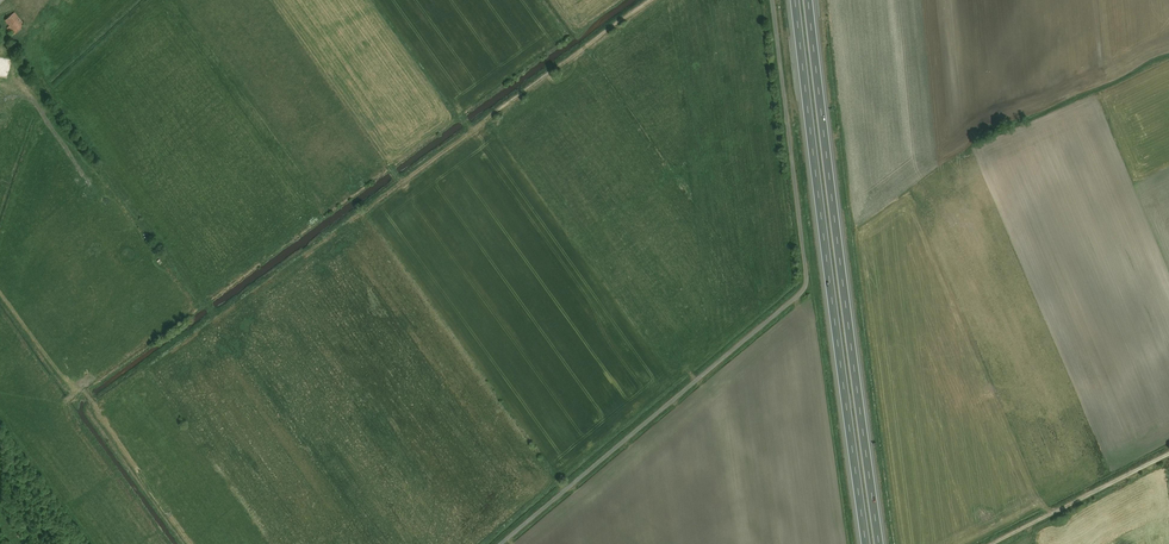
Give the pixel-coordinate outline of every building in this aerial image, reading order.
[(14,11),(5,19),(10,25),(7,28),(13,34),(25,24),(14,11)]
